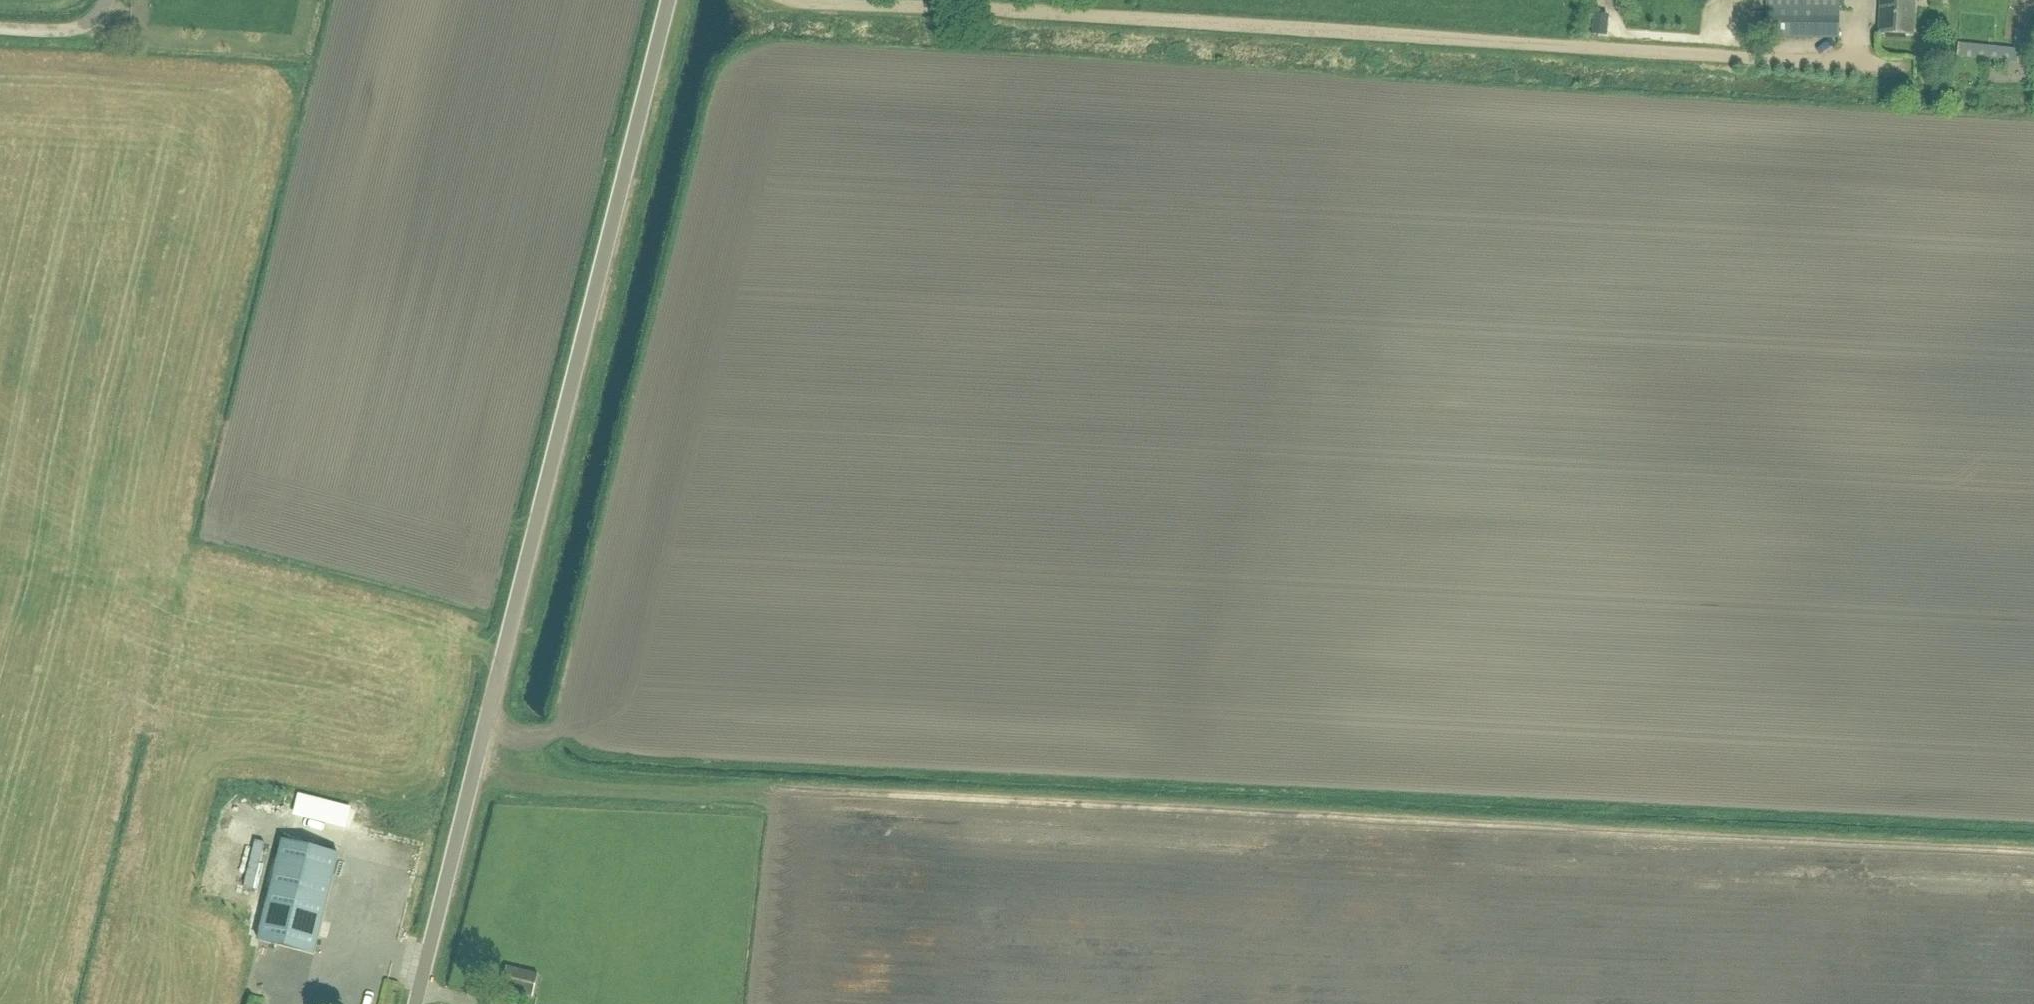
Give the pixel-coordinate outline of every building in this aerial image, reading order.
[(1879,37),(1913,39),(1915,0),(1881,0),(1879,37)] [(1840,40),(1839,19),(1764,20),(1766,41),(1840,40)] [(313,807),(313,788),(301,788),(301,807),(313,807)] [(283,842),(259,942),(314,956),(338,856),(283,842)] [(507,968),(502,987),(533,995),(538,976),(507,968)]
